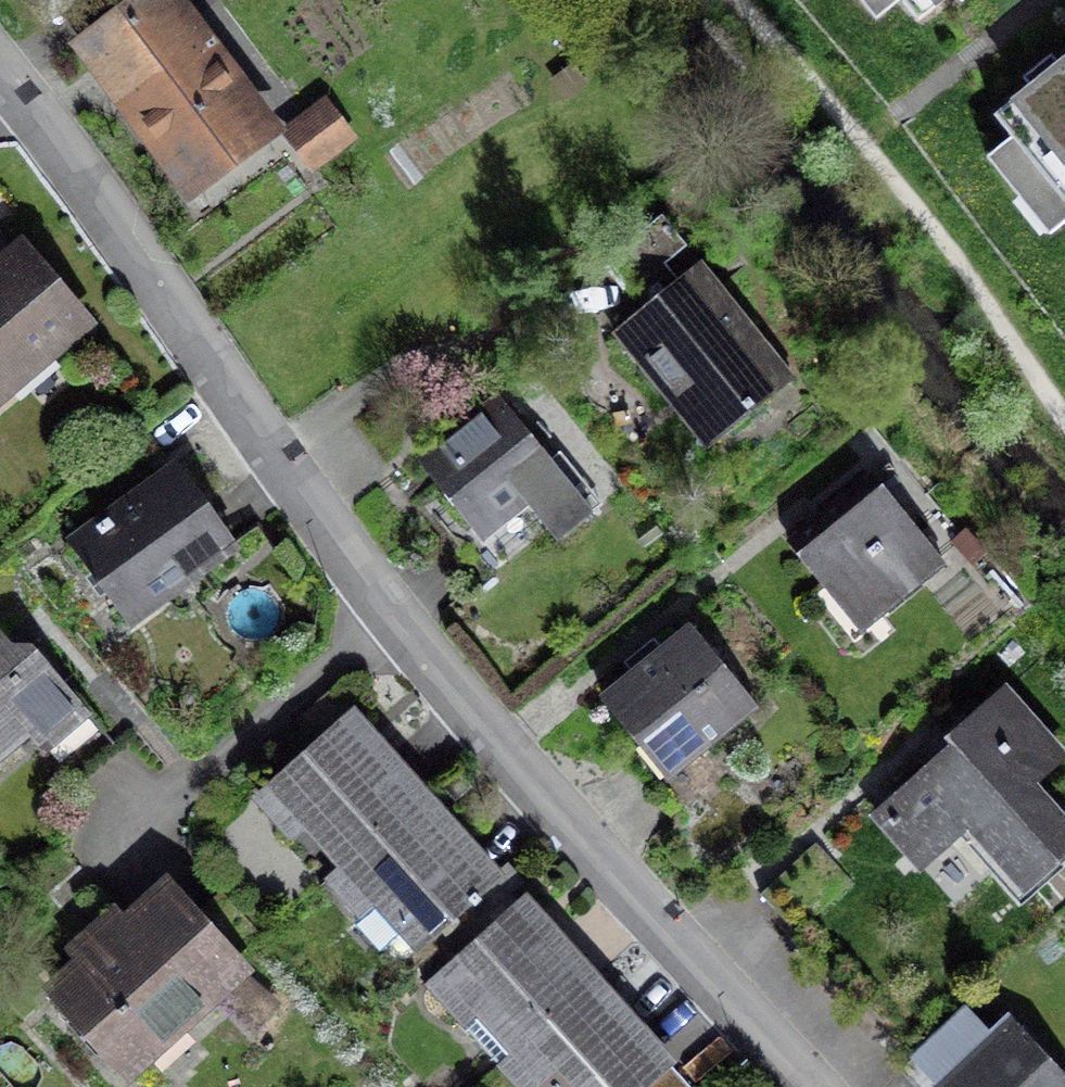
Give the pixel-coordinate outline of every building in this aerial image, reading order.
[(72,0),(27,0),(43,22),(72,0)] [(262,128),(235,93),(246,85),(210,38),(216,33),(202,14),(185,26),(166,0),(155,0),(92,47),(150,125),(140,133),(181,189),(262,128)] [(919,21),(946,0),(901,0),(919,21)] [(1058,65),(1051,56),(1024,78),(1031,87),(994,116),(1064,203),(1064,59),(1058,65)] [(325,106),(290,133),(314,164),(349,137),(325,106)] [(786,371),(699,263),(678,280),(665,263),(686,246),(662,216),(608,259),(633,289),(643,281),(656,297),(614,332),(707,446),(756,407),(750,400),(786,371)] [(19,252),(0,268),(0,394),(82,325),(19,252)] [(550,459),(500,397),(419,462),(472,529),(518,491),(557,539),(592,512),(573,488),(583,480),(560,452),(550,459)] [(234,540),(182,469),(73,548),(117,609),(155,582),(162,592),(234,540)] [(944,562),(875,477),(790,545),(825,588),(845,572),(879,614),(944,562)] [(754,708),(689,628),(605,696),(669,776),(754,708)] [(0,656),(0,759),(75,696),(35,648),(31,646),(26,645),(23,645),(19,646),(3,660),(0,656)] [(1002,694),(949,741),(962,755),(944,771),(938,765),(882,815),(923,861),(975,815),(1000,842),(992,850),(1025,887),(1064,852),(1064,817),(1034,782),(1060,758),(1002,694)] [(355,857),(423,796),(350,715),(261,796),(294,833),(316,814),(355,857)] [(355,857),(333,877),(366,912),(358,920),(384,949),(413,923),(427,938),(496,876),(423,796),(355,857)] [(496,876),(427,938),(445,959),(451,966),(520,904),(509,891),(519,882),(506,868),(496,876)] [(242,969),(168,887),(53,990),(127,1072),(242,969)] [(239,954),(262,934),(222,890),(200,911),(239,954)] [(506,1063),(596,982),(523,901),(520,904),(451,966),(445,959),(422,979),(429,987),(434,983),(467,1019),(464,1021),(504,1065),(506,1063)] [(596,982),(506,1063),(528,1086),(688,1086),(690,1086),(596,982)] [(1013,1023),(990,1045),(962,1016),(905,1069),(921,1086),(1064,1086),(1064,1078),(1013,1023)]
